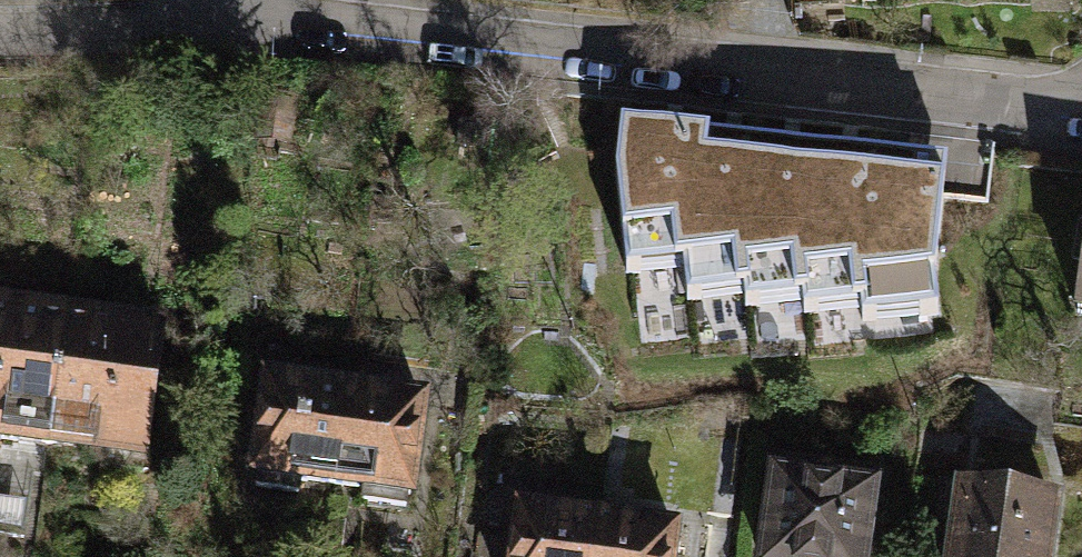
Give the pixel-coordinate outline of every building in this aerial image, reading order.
[(946,169),(622,133),(615,183),(626,276),(682,270),(685,304),(742,296),(745,310),(801,303),(803,315),(858,310),(860,327),(936,316),(931,280),(946,169)] [(1068,313),(1081,315),(1081,228),(1068,313)] [(47,440),(63,304),(0,295),(0,434),(47,440)] [(160,316),(63,304),(47,440),(143,452),(160,316)] [(245,472),(332,483),(346,377),(260,365),(245,472)] [(429,389),(346,377),(332,483),(414,495),(429,389)] [(769,462),(757,556),(866,556),(877,477),(769,462)] [(955,483),(945,556),(1052,556),(1060,497),(955,483)] [(593,510),(513,500),(506,556),(586,556),(593,510)] [(31,511),(0,508),(0,537),(29,540),(31,511)] [(593,510),(586,556),(707,556),(711,528),(593,510)]
